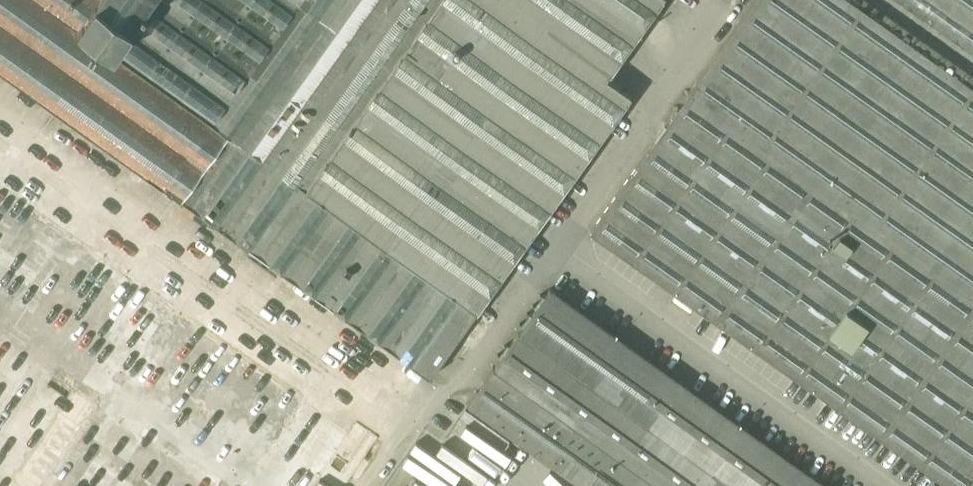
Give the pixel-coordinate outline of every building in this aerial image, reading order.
[(163,189),(298,0),(0,0),(0,73),(163,189)] [(163,189),(182,203),(183,201),(430,378),(431,379),(433,376),(432,375),(630,96),(606,79),(663,0),(298,0),(163,189)] [(947,485),(972,485),(972,0),(754,0),(589,232),(947,485)] [(550,289),(467,405),(582,485),(825,485),(550,289)]
